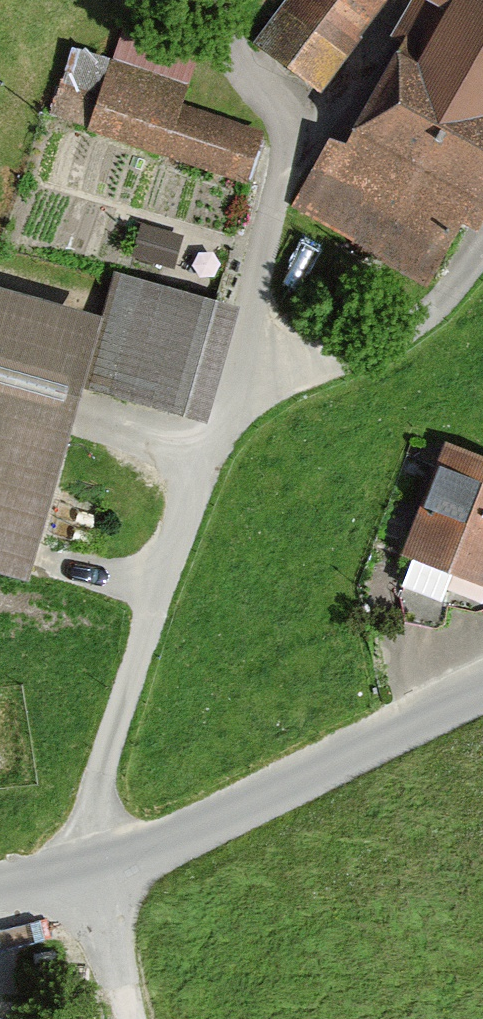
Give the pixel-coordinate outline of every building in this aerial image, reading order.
[(254,47),(316,91),(382,0),(288,0),(254,47)] [(448,6),(424,52),(398,38),(344,143),(329,136),(292,207),(428,278),(460,216),(480,226),(482,220),(482,0),(436,0),(448,6)] [(93,140),(252,192),(267,145),(192,120),(196,109),(125,86),(129,74),(76,56),(55,118),(96,132),(93,140)] [(181,271),(192,243),(139,222),(120,270),(214,307),(222,287),(181,271)] [(104,326),(0,295),(0,577),(38,588),(97,392),(215,427),(248,320),(118,281),(104,326)] [(453,450),(412,558),(482,585),(482,462),(453,450)]
